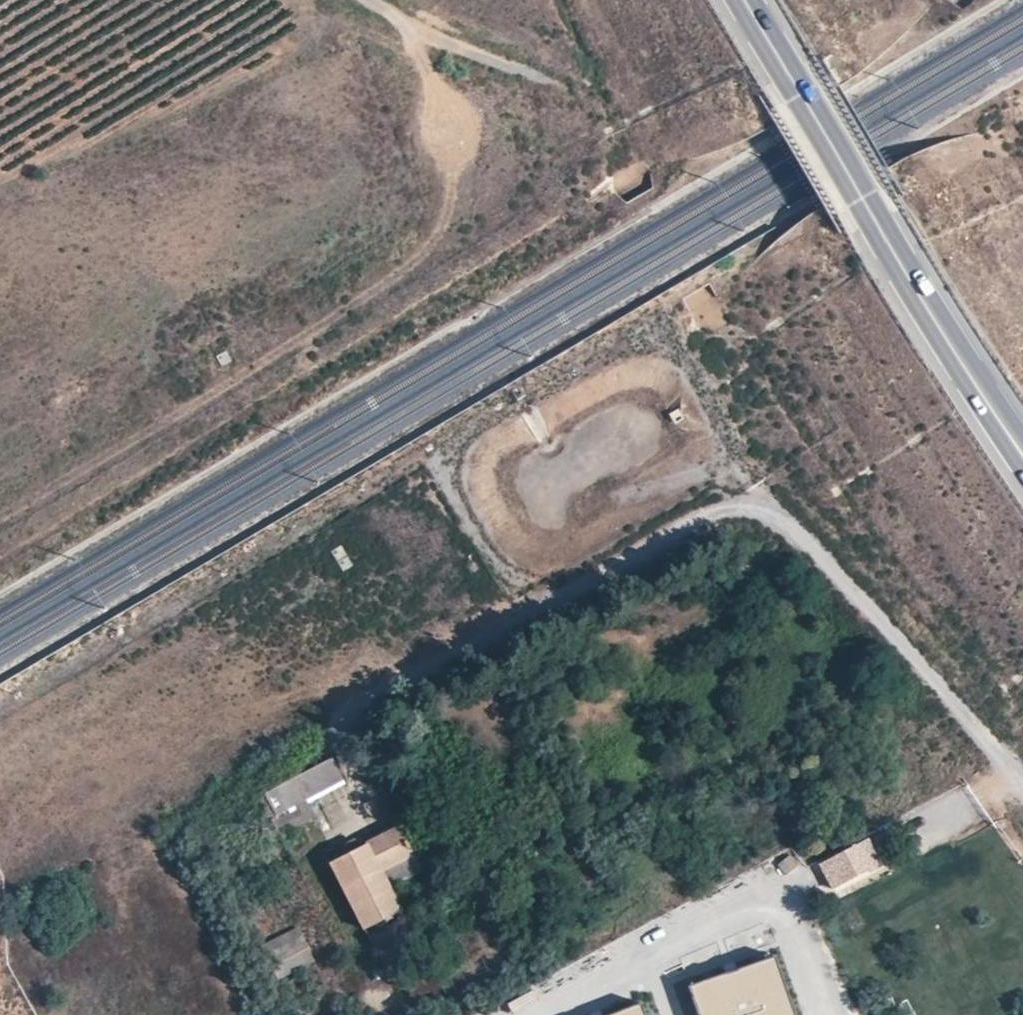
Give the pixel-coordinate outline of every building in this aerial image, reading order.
[(263,792),(277,819),(344,783),(330,756),(263,792)] [(330,865),(363,928),(401,907),(390,886),(422,869),(400,828),(330,865)] [(821,866),(834,890),(881,865),(867,841),(821,866)] [(261,944),(275,971),(291,962),(288,957),(309,947),(297,926),(261,944)] [(698,1014),(796,1014),(774,954),(688,984),(698,1014)] [(611,1014),(647,1014),(643,1004),(611,1014)]
